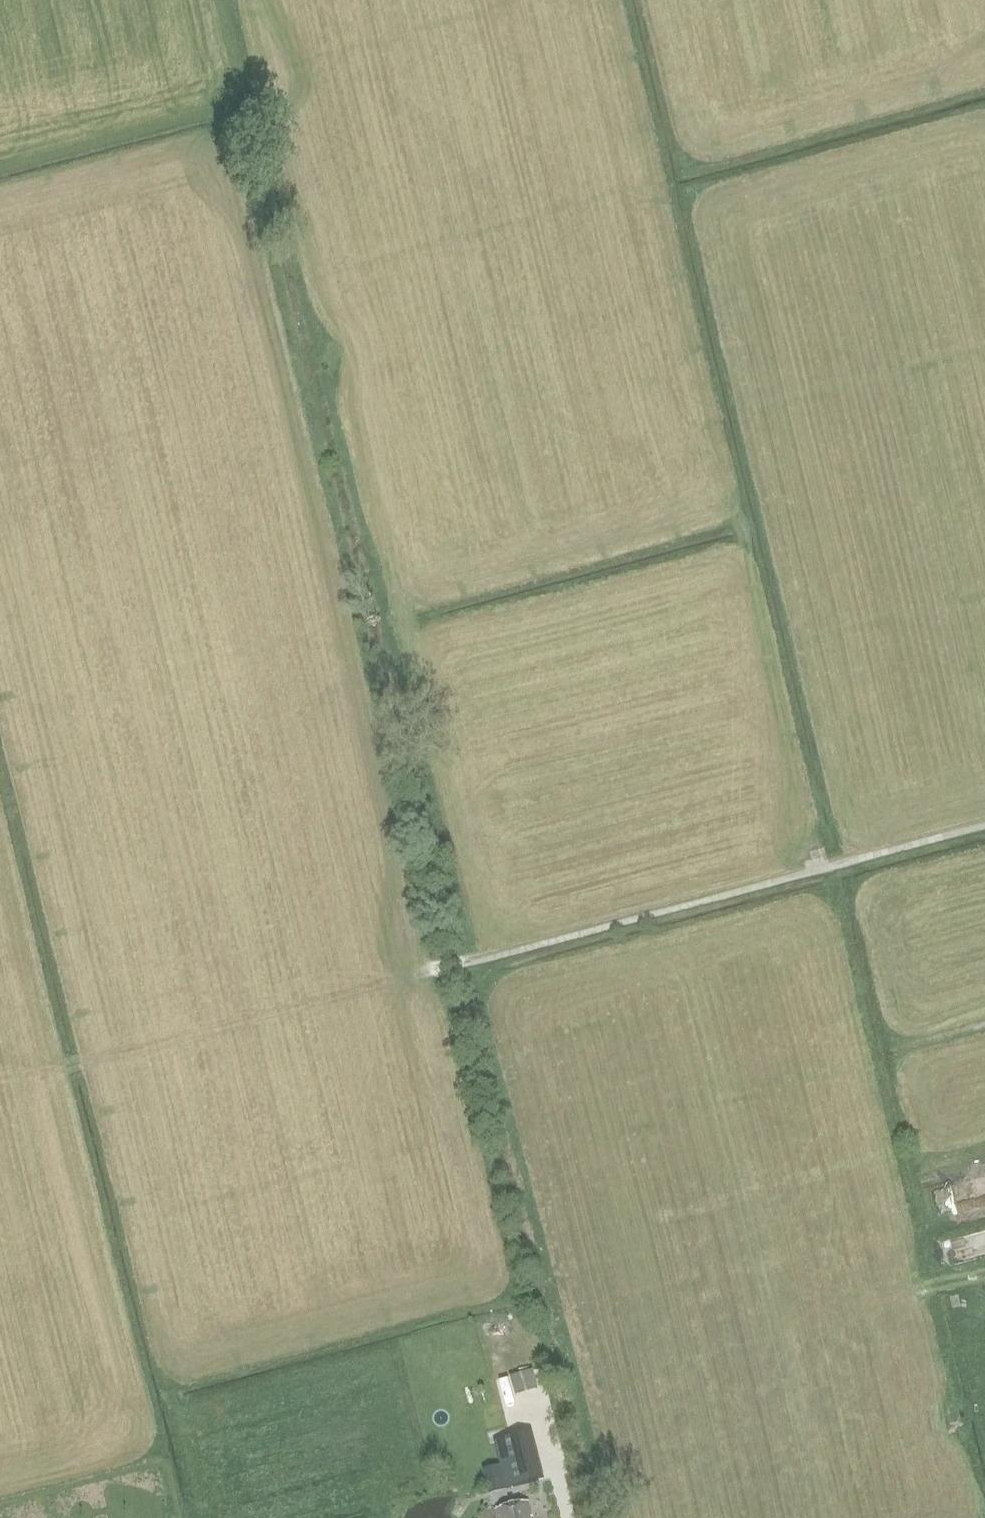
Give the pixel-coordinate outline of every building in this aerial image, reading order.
[(940,1187),(943,1208),(984,1203),(984,1180),(940,1187)] [(527,1433),(495,1441),(507,1489),(539,1482),(527,1433)] [(527,1503),(496,1511),(498,1517),(531,1517),(527,1503)]
